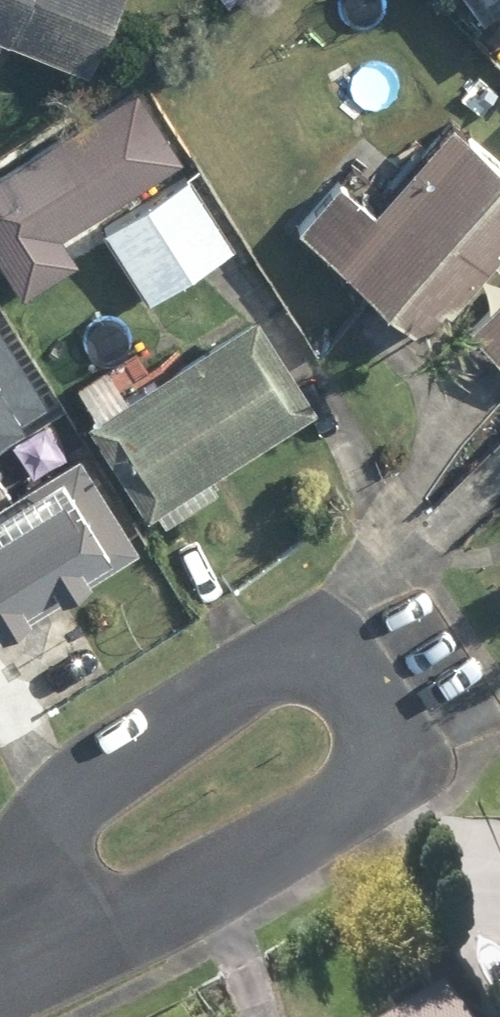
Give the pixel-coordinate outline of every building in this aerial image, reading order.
[(15,40),(95,71),(122,0),(0,0),(0,50),(2,50),(7,37),(15,40)] [(188,159),(139,80),(0,168),(0,273),(18,302),(88,258),(72,232),(188,159)] [(344,256),(338,264),(436,342),(499,262),(499,153),(456,117),(386,204),(345,171),(303,223),(344,256)] [(238,245),(194,169),(104,222),(148,297),(238,245)] [(477,325),(499,348),(499,302),(477,325)] [(218,475),(323,408),(259,309),(93,416),(162,524),(224,484),(218,475)] [(43,403),(0,331),(0,428),(43,403)] [(88,449),(0,500),(0,629),(145,545),(88,449)] [(436,985),(391,1016),(458,1016),(436,985)]
